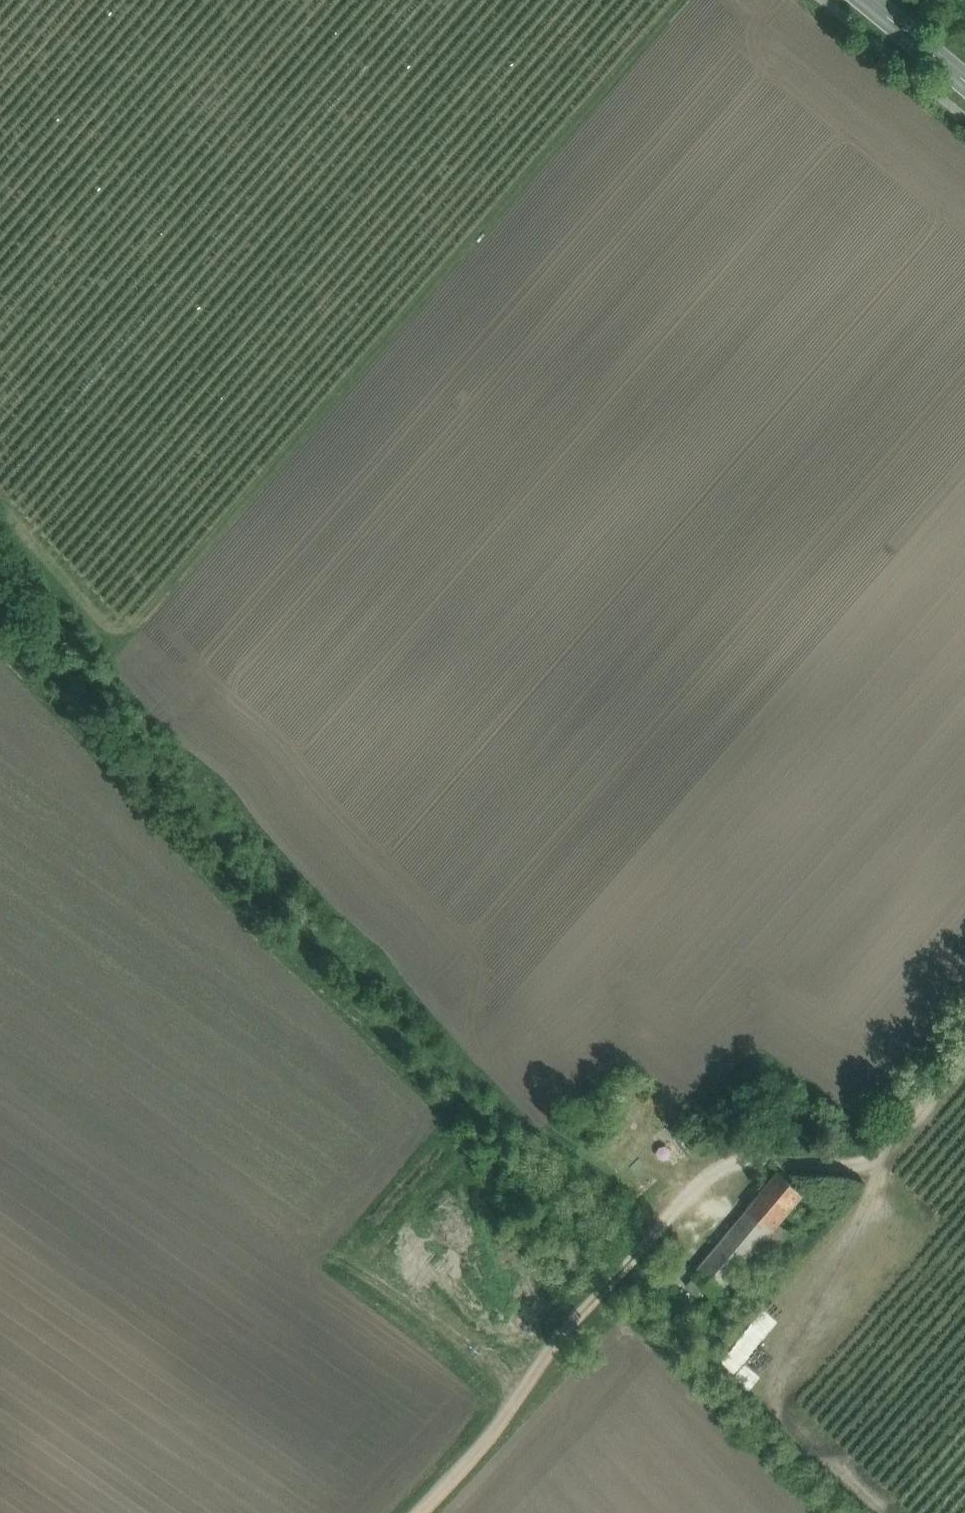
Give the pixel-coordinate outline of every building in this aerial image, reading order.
[(780,1164),(686,1269),(716,1296),(810,1191),(780,1164)]
